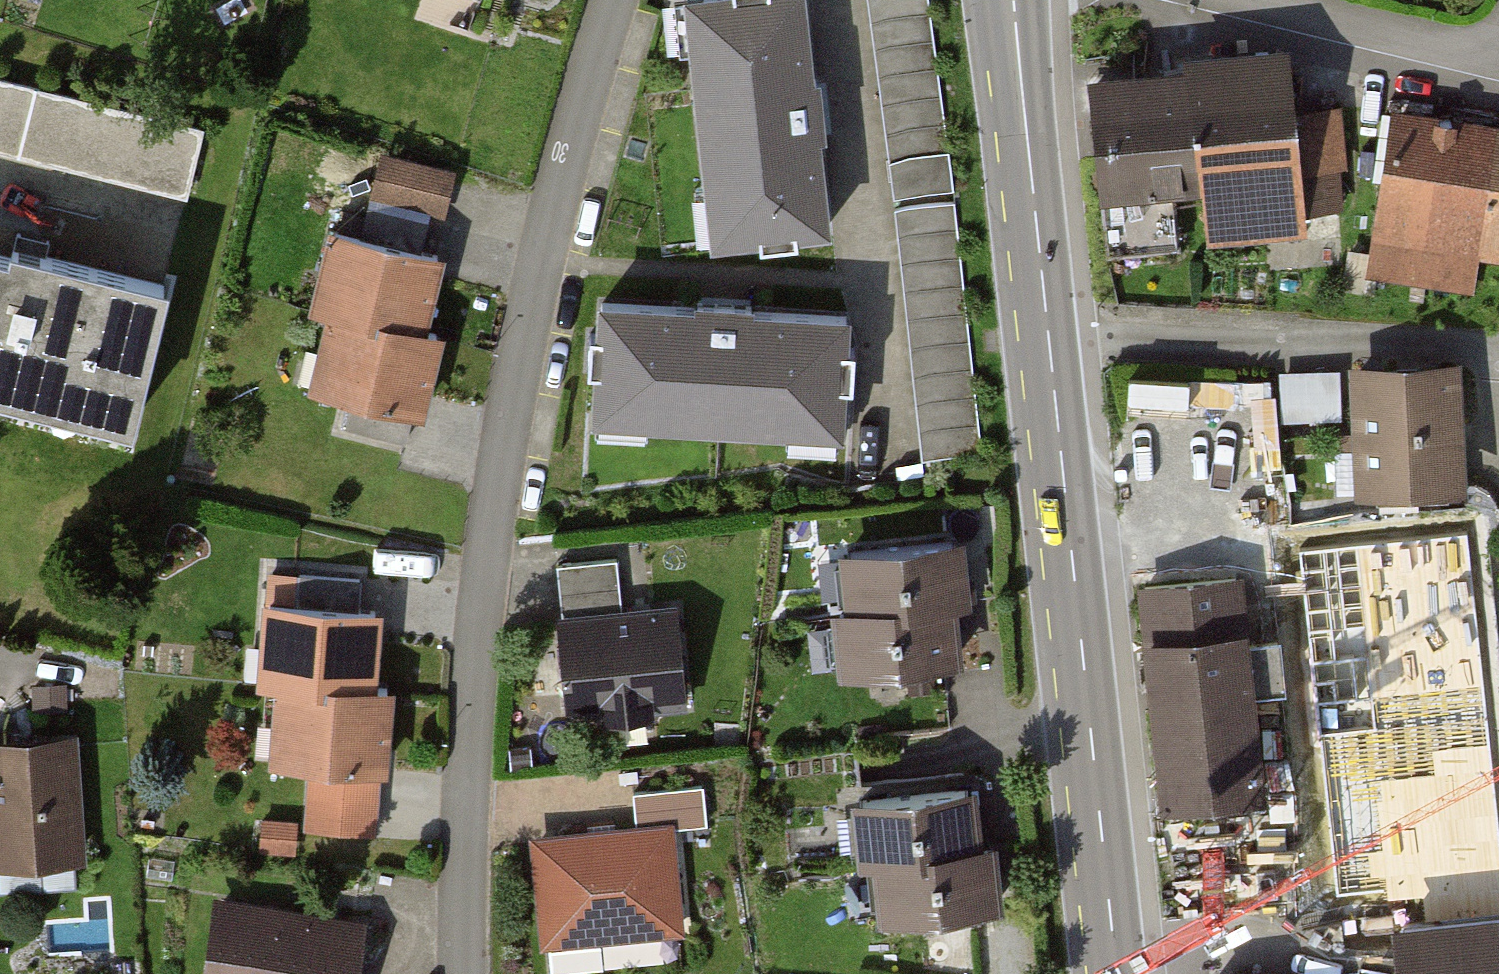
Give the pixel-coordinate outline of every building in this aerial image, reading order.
[(800,0),(703,0),(708,47),(693,48),(708,185),(726,183),(732,236),(760,233),(761,244),(797,240),(796,230),(825,226),(815,133),(823,132),(817,78),(809,79),(800,0)] [(892,195),(954,187),(930,0),(867,0),(892,195)] [(1290,39),(1092,61),(1104,165),(1206,154),(1211,197),(1349,182),(1338,80),(1295,85),(1290,39)] [(197,186),(212,126),(0,73),(0,136),(197,186)] [(1398,110),(1376,260),(1467,273),(1472,241),(1498,245),(1498,125),(1398,110)] [(383,141),(370,189),(444,208),(456,160),(383,141)] [(954,199),(892,206),(918,457),(980,450),(954,199)] [(132,425),(177,242),(26,205),(24,216),(0,210),(0,392),(132,425)] [(439,236),(333,211),(315,288),(329,292),(421,313),(439,236)] [(421,313),(329,292),(312,362),(421,388),(438,317),(421,313)] [(697,311),(603,304),(601,333),(590,333),(588,369),(596,369),(594,400),(647,404),(646,419),(784,428),(785,410),(838,414),(840,386),(852,387),(854,351),(843,350),(845,321),(751,314),(752,306),(698,302),(697,311)] [(1469,474),(1460,349),(1355,355),(1363,481),(1469,474)] [(1333,412),(1331,365),(1284,367),(1286,414),(1333,412)] [(966,522),(843,532),(848,597),(951,588),(971,587),(966,522)] [(1303,553),(1340,896),(1389,890),(1393,929),(1498,918),(1498,829),(1467,535),(1303,553)] [(617,551),(557,557),(561,599),(621,593),(617,551)] [(376,593),(265,586),(260,663),(279,665),(371,671),(376,593)] [(1138,596),(1159,805),(1261,795),(1241,586),(1138,596)] [(956,640),(951,588),(848,597),(833,598),(837,649),(956,640)] [(557,605),(567,710),(690,698),(680,592),(557,605)] [(371,671),(279,665),(274,738),(311,740),(307,803),(378,808),(387,672),(371,671)] [(0,723),(0,835),(84,830),(77,718),(0,723)] [(974,771),(852,781),(856,834),(872,833),(979,824),(974,771)] [(706,780),(632,786),(635,821),(708,815),(706,780)] [(302,845),(305,811),(268,807),(264,840),(302,845)] [(680,818),(532,830),(539,926),(687,915),(680,818)] [(979,824),(872,833),(877,891),(995,881),(990,823),(979,824)] [(200,973),(358,973),(366,910),(210,891),(200,973)] [(1393,937),(1397,973),(1498,973),(1498,925),(1393,937)] [(1261,956),(1212,962),(1213,973),(1264,973),(1261,956)]
